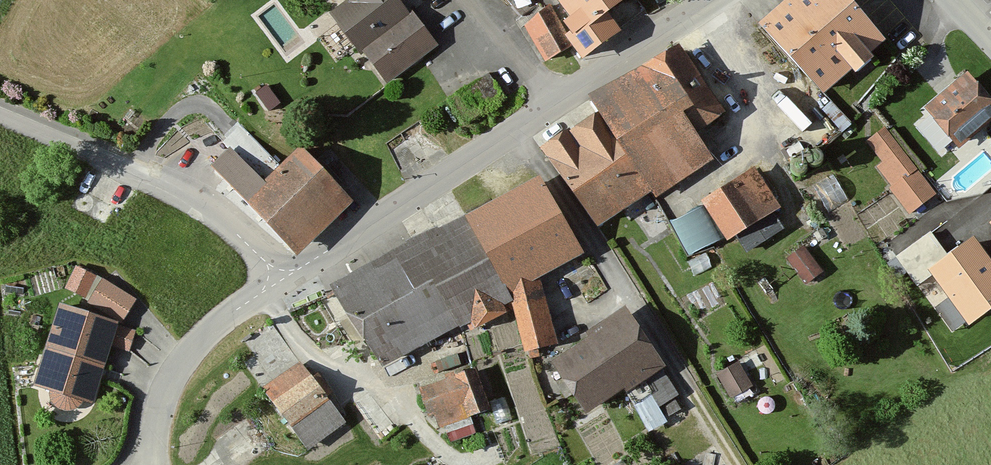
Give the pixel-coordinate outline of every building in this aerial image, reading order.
[(345,5),(325,20),(384,88),(436,47),(393,0),(342,0),(345,5)] [(520,28),(543,62),(565,47),(575,60),(618,31),(604,11),(620,0),(548,0),(552,6),(520,28)] [(754,25),(817,97),(881,43),(844,0),(783,0),(754,25)] [(603,113),(550,140),(594,225),(720,159),(703,127),(728,113),(690,40),(591,91),(603,113)] [(923,110),(955,152),(990,124),(990,106),(968,75),(923,110)] [(934,195),(884,130),(866,144),(882,164),(876,169),(890,188),(887,190),(907,216),(934,195)] [(227,150),(207,169),(289,258),(346,206),(294,149),(257,182),(227,150)] [(754,168),(697,202),(721,242),(778,208),(754,168)] [(535,180),(327,302),(375,373),(465,322),(467,330),(502,314),(497,308),(510,300),(520,355),(551,344),(537,277),(578,253),(535,180)] [(749,247),(772,232),(764,220),(741,235),(749,247)] [(930,236),(896,259),(917,289),(934,277),(951,265),(930,236)] [(803,244),(785,255),(804,284),(822,273),(803,244)] [(934,277),(967,323),(990,306),(990,276),(972,250),(951,265),(934,277)] [(76,268),(55,305),(29,386),(90,405),(107,347),(130,353),(135,330),(118,326),(137,301),(76,268)] [(621,317),(544,368),(577,417),(654,366),(621,317)] [(718,370),(732,394),(755,381),(741,356),(718,370)] [(298,364),(257,394),(301,452),(342,422),(298,364)] [(474,368),(413,389),(418,412),(439,428),(491,409),(474,368)] [(647,423),(687,409),(672,369),(633,383),(647,423)]
